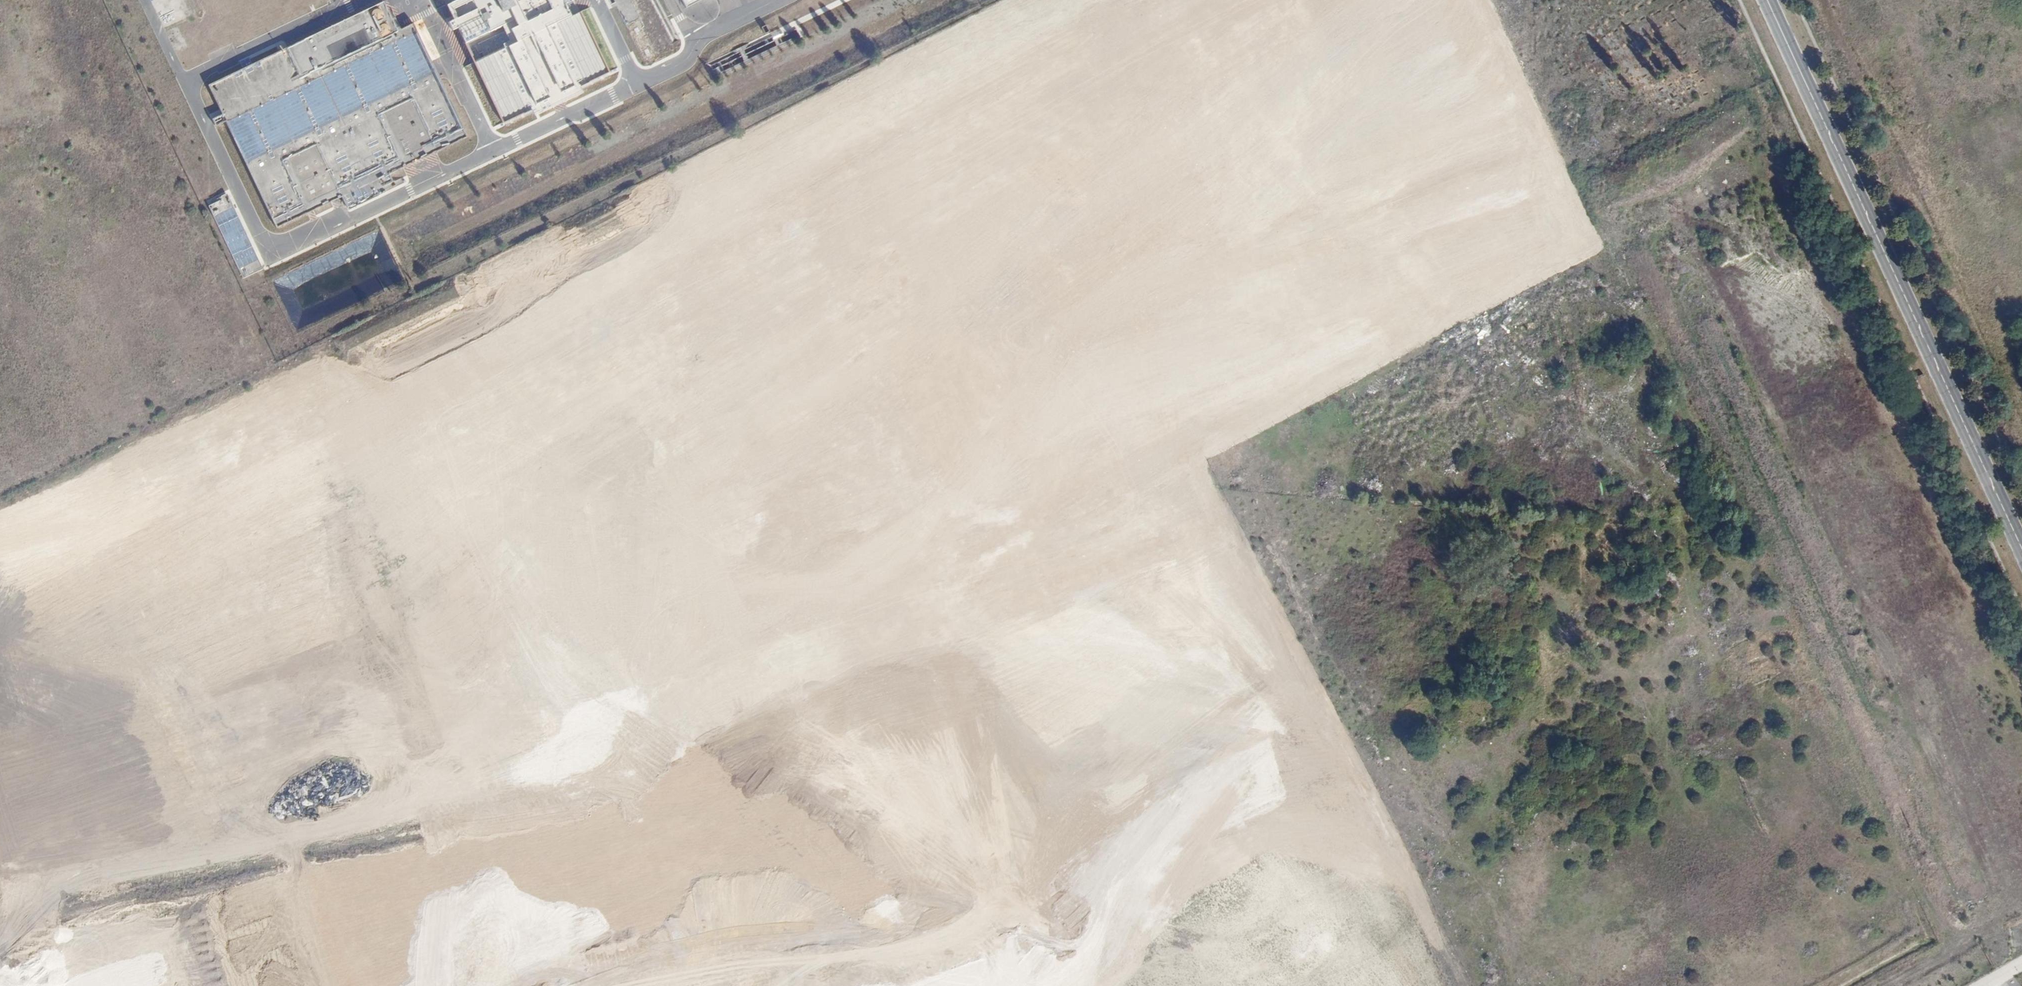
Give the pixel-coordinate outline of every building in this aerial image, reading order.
[(501,120),(607,70),(574,0),(444,0),(501,120)] [(638,19),(631,0),(618,0),(627,23),(638,19)] [(686,8),(701,0),(681,0),(686,8)] [(384,3),(210,85),(277,226),(468,137),(414,24),(398,32),(384,3)] [(800,37),(796,28),(787,32),(788,34),(774,41),(772,36),(710,66),(714,76),(791,40),(791,41),(800,37)] [(208,204),(220,225),(238,214),(226,194),(208,204)]
